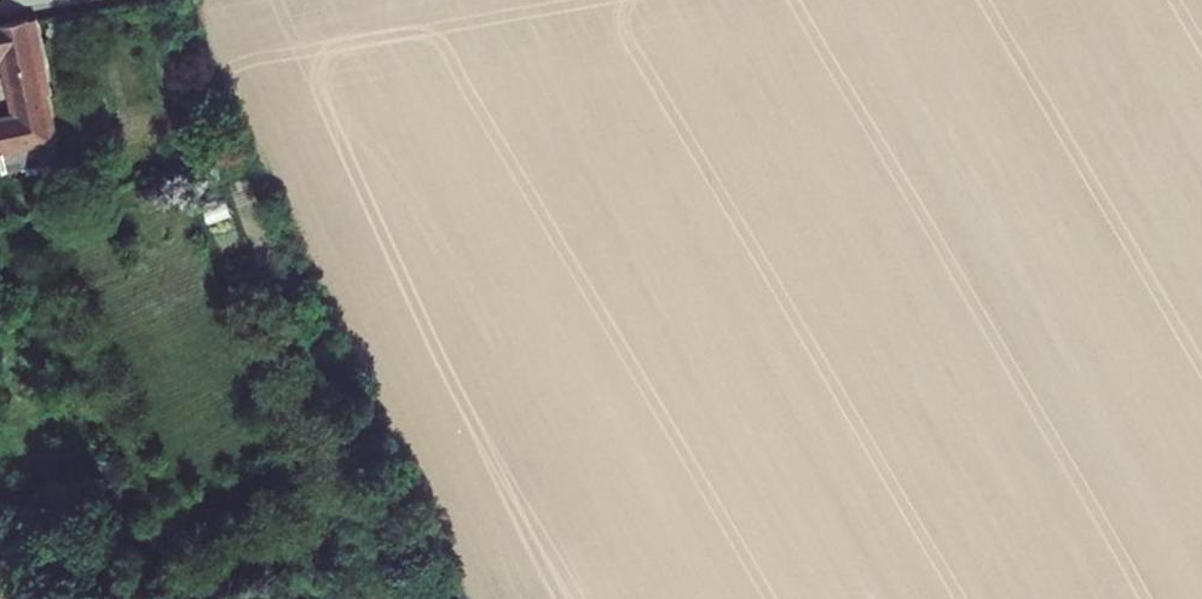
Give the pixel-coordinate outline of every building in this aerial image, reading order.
[(0,36),(0,68),(18,65),(32,129),(9,134),(14,160),(20,159),(60,152),(69,150),(43,26),(0,36)] [(0,136),(0,163),(14,160),(9,134),(0,136)] [(60,152),(20,159),(22,173),(63,165),(60,152)]
